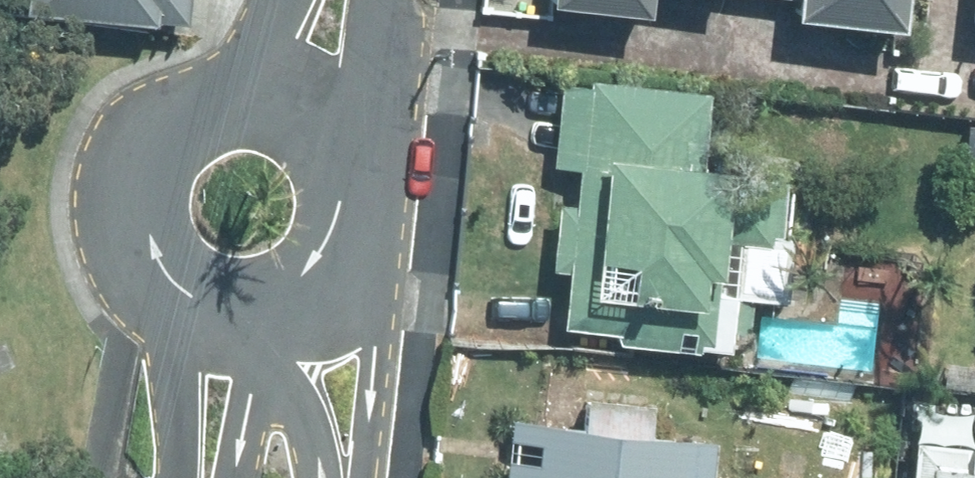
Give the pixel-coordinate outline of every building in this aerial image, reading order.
[(173,22),(175,0),(0,0),(0,4),(173,22)] [(647,10),(648,0),(568,0),(647,10)] [(899,23),(901,0),(795,0),(792,12),(899,23)] [(681,331),(681,327),(745,334),(763,164),(697,157),(702,96),(572,84),(550,319),(681,331)] [(691,433),(512,414),(505,477),(686,477),(691,433)] [(913,442),(909,477),(974,477),(974,449),(913,442)]
